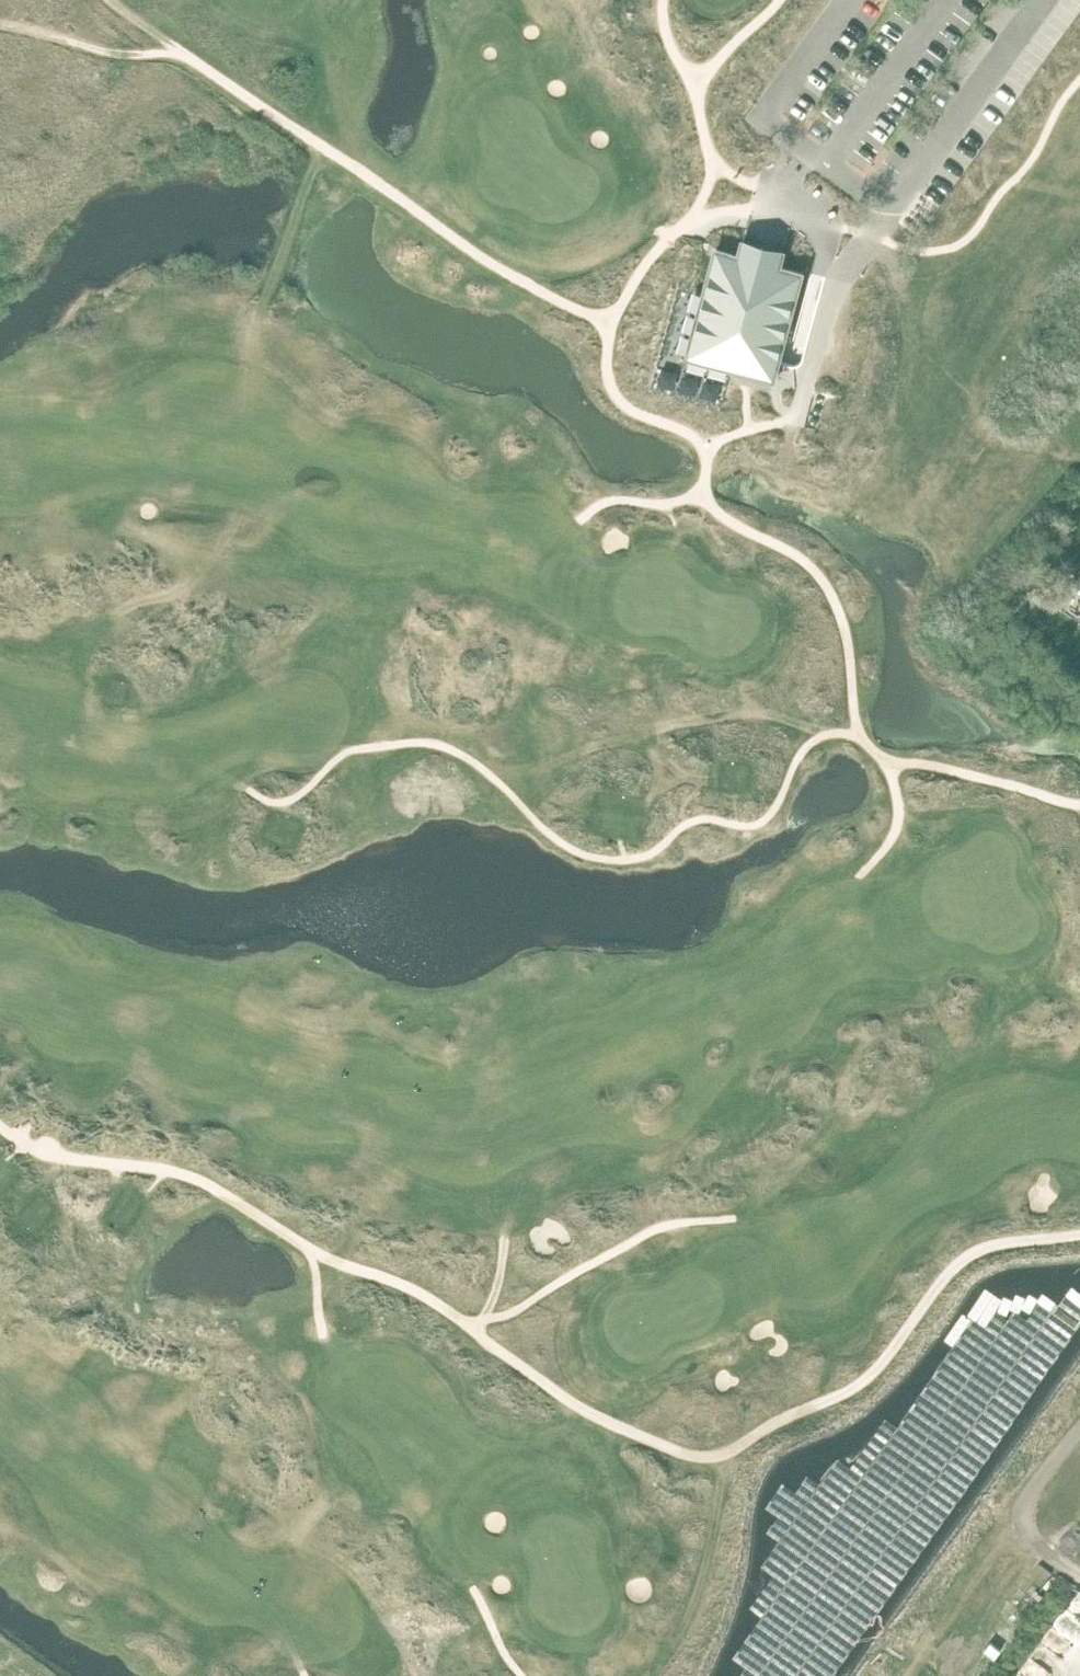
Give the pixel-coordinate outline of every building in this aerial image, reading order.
[(704,291),(687,355),(729,367),(736,369),(772,378),(773,378),(780,352),(802,271),(779,265),(781,259),(740,248),(739,254),(716,248),(704,291)] [(736,369),(735,374),(746,377),(771,383),(772,378),(736,369)]
